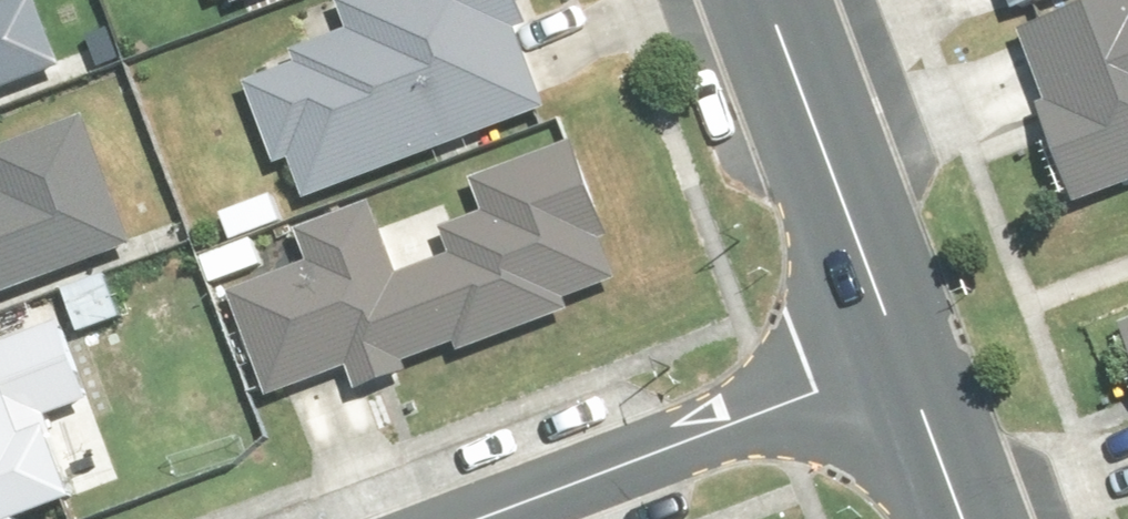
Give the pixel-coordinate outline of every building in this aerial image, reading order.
[(64,69),(38,0),(31,0),(8,9),(5,0),(0,0),(0,93),(64,69)] [(522,0),(353,0),(338,6),(350,38),(265,71),(270,83),(252,90),(283,171),(299,165),(311,197),(545,108),(516,32),(532,26),(522,0)] [(1018,19),(1067,0),(1011,0),(1018,19)] [(1084,211),(1127,193),(1127,0),(1115,0),(1028,35),(1056,106),(1043,112),(1084,211)] [(132,243),(84,121),(1,154),(16,192),(0,198),(0,295),(132,243)] [(384,373),(470,344),(473,352),(572,318),(564,292),(617,274),(607,244),(615,241),(582,143),(478,179),(490,215),(450,229),(460,258),(403,277),(381,211),(303,238),(312,265),(235,291),(273,404),(382,367),(384,373)] [(96,513),(69,425),(97,416),(66,316),(0,336),(0,518),(78,518),(96,513)]
